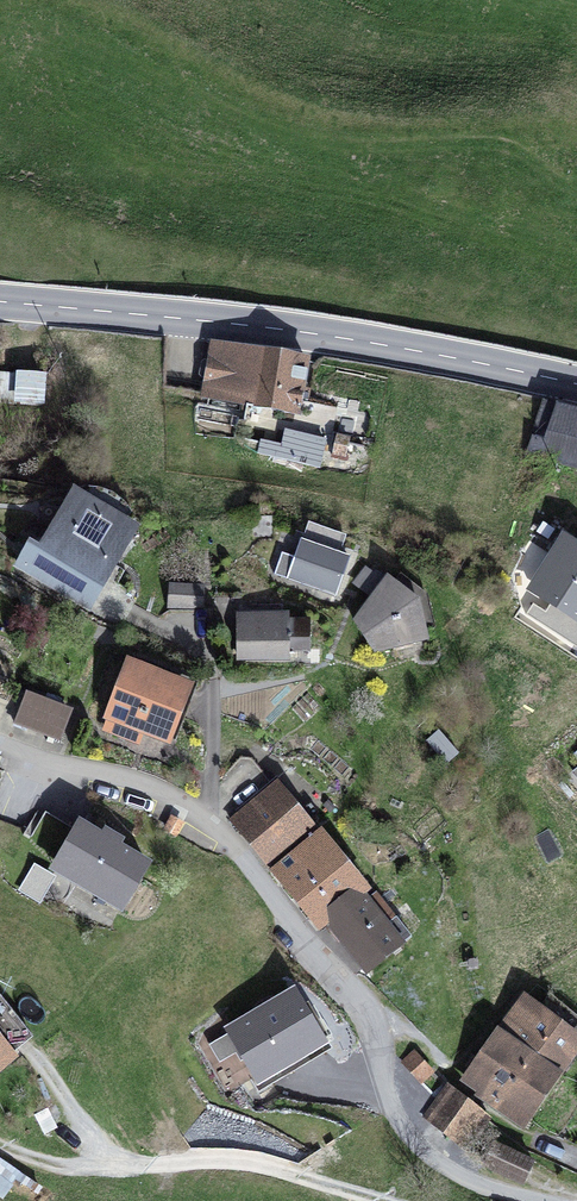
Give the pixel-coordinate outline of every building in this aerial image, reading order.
[(214,344),(205,396),(297,412),(306,360),(214,344)] [(0,375),(0,398),(21,400),(23,376),(0,375)] [(23,376),(21,400),(42,401),(44,378),(23,376)] [(544,403),(529,451),(540,457),(576,467),(576,412),(544,403)] [(337,437),(333,452),(346,455),(349,440),(337,437)] [(123,543),(139,534),(135,519),(128,507),(117,497),(105,491),(93,488),(80,488),(67,492),(68,511),(104,512),(123,543)] [(89,583),(110,595),(123,572),(111,565),(123,544),(123,543),(104,512),(68,511),(67,511),(43,551),(32,545),(19,567),(78,601),(89,583)] [(302,539),(340,552),(346,535),(309,521),(302,539)] [(565,521),(526,593),(576,621),(576,528),(565,521)] [(282,552),(274,574),(336,596),(351,556),(340,552),(302,539),(301,538),(294,557),(282,552)] [(375,651),(422,640),(407,616),(428,602),(428,599),(424,593),(401,576),(396,582),(389,576),(385,580),(376,573),(374,576),(366,570),(356,582),(365,589),(367,587),(375,593),(354,620),(375,651)] [(173,584),(171,606),(200,609),(202,587),(173,584)] [(422,640),(429,638),(427,630),(434,627),(428,602),(407,616),(422,640)] [(288,657),(288,649),(309,649),(309,621),(288,621),(288,616),(240,616),(240,657),(288,657)] [(167,737),(176,740),(198,682),(134,657),(131,665),(187,687),(167,737)] [(137,741),(142,727),(167,737),(187,687),(131,665),(106,729),(137,741)] [(13,724),(60,743),(73,710),(26,691),(13,724)] [(301,810),(278,781),(231,819),(271,869),(274,867),(314,834),(318,831),(309,820),(301,810)] [(309,820),(318,812),(310,803),(301,810),(309,820)] [(76,833),(77,831),(45,811),(44,814),(76,833)] [(58,863),(124,903),(147,865),(116,846),(120,840),(106,832),(102,838),(80,825),(77,831),(76,833),(44,814),(22,849),(54,869),(58,863)] [(172,820),(168,830),(176,834),(181,824),(172,820)] [(332,928),(367,900),(367,899),(346,873),(314,834),(274,867),(318,922),(324,917),(332,928)] [(120,909),(124,903),(58,863),(54,869),(120,909)] [(367,899),(375,893),(354,866),(346,873),(367,899)] [(387,925),(396,918),(375,893),(367,899),(367,900),(387,925)] [(396,918),(387,925),(367,900),(332,928),(368,972),(402,944),(398,940),(407,933),(396,918)] [(398,940),(402,944),(411,937),(407,933),(398,940)] [(285,1062),(291,1072),(327,1052),(293,995),(232,1031),(248,1058),(259,1077),(252,1081),(259,1092),(272,1084),(266,1073),(285,1062)] [(540,1008),(545,1012),(554,999),(549,995),(540,1008)] [(525,998),(501,1031),(556,1071),(576,1043),(576,1016),(554,999),(545,1012),(540,1008),(525,998)] [(30,1037),(0,999),(0,1060),(30,1037)] [(542,1095),(558,1073),(556,1071),(501,1031),(498,1029),(477,1058),(494,1070),(499,1064),(542,1095)] [(232,1031),(209,1045),(220,1063),(236,1053),(241,1062),(248,1058),(232,1031)] [(403,1063),(420,1082),(432,1071),(415,1052),(403,1063)] [(478,1093),(520,1124),(542,1095),(499,1064),(494,1070),(477,1058),(464,1075),(481,1088),(478,1093)] [(266,1073),(272,1084),(291,1072),(285,1062),(266,1073)] [(423,1116),(465,1150),(491,1119),(456,1090),(455,1092),(448,1086),(423,1116)] [(495,1143),(484,1166),(523,1183),(533,1161),(495,1143)] [(12,1191),(19,1175),(13,1172),(15,1167),(0,1161),(0,1186),(12,1191)]
